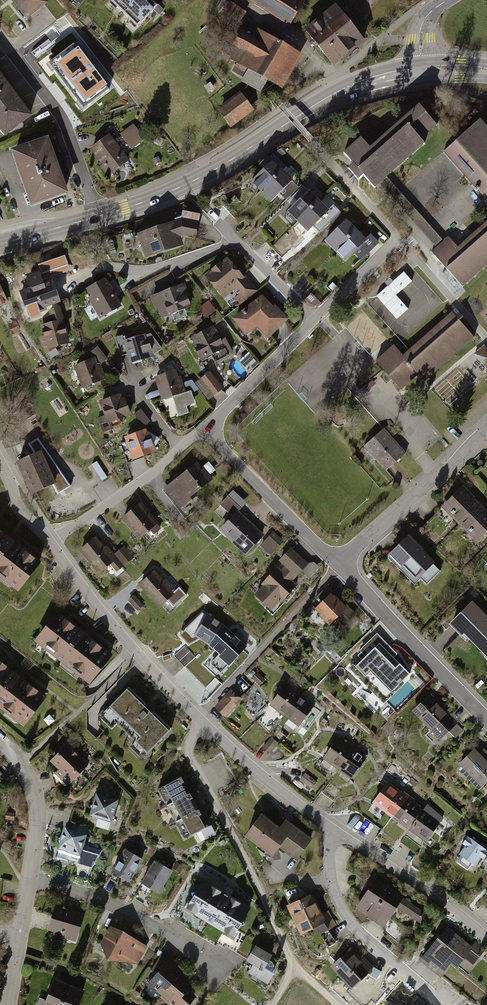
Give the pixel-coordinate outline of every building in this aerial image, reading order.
[(24,22),(44,6),(40,0),(7,0),(24,22)] [(122,15),(137,0),(108,0),(107,1),(122,15)] [(136,30),(157,9),(148,0),(137,0),(122,15),(136,30)] [(219,8),(240,23),(247,14),(228,0),(224,0),(219,8)] [(249,2),(288,26),(302,2),(300,0),(250,0),(249,2)] [(334,7),(318,20),(348,57),(363,45),(334,7)] [(333,69),(348,57),(318,20),(303,32),(333,69)] [(238,32),(230,45),(237,49),(230,62),(235,65),(230,73),(240,79),(238,83),(259,95),(266,83),(279,91),(300,56),(276,42),(279,37),(262,27),(259,32),(254,30),(249,39),(238,32)] [(78,43),(53,64),(94,115),(120,94),(78,43)] [(4,137),(31,117),(0,76),(0,132),(4,137)] [(237,95),(214,112),(227,130),(250,113),(237,95)] [(358,139),(340,155),(373,191),(378,186),(386,180),(390,175),(423,146),(420,143),(436,128),(415,105),(367,149),(358,139)] [(486,198),(486,132),(478,122),(442,154),(484,200),(486,198)] [(134,126),(119,136),(129,152),(144,142),(134,126)] [(108,136),(88,150),(107,178),(127,164),(108,136)] [(47,141),(8,154),(27,209),(65,196),(47,141)] [(247,179),(257,191),(280,170),(270,159),(247,179)] [(257,191),(267,202),(290,181),(280,170),(257,191)] [(386,180),(378,186),(422,234),(437,251),(444,244),(429,227),(386,180)] [(286,208),(296,219),(315,199),(305,189),(286,208)] [(296,219),(307,229),(326,209),(315,199),(296,219)] [(179,217),(171,219),(134,233),(143,257),(182,243),(179,235),(193,237),(197,221),(179,217)] [(323,240),(334,252),(356,230),(343,219),(323,240)] [(431,256),(460,289),(486,265),(486,221),(456,249),(448,240),(444,244),(437,251),(431,256)] [(356,255),(364,255),(377,242),(368,233),(363,237),(356,230),(334,252),(341,259),(352,251),(356,255)] [(225,256),(202,275),(219,297),(231,288),(241,301),(256,289),(244,274),(241,276),(225,256)] [(118,306),(101,277),(79,290),(96,319),(118,306)] [(49,281),(17,291),(24,312),(55,302),(49,281)] [(183,281),(148,295),(156,314),(165,311),(166,314),(188,305),(183,293),(187,291),(183,281)] [(259,293),(230,317),(243,333),(254,324),(264,336),(285,319),(273,303),(270,306),(259,293)] [(50,320),(36,324),(44,349),(67,342),(57,307),(47,310),(50,320)] [(392,346),(374,362),(383,372),(398,389),(415,374),(424,384),(473,340),(450,315),(402,358),(392,346)] [(19,330),(13,320),(5,325),(11,334),(19,330)] [(191,342),(187,344),(192,354),(202,349),(205,355),(215,349),(213,346),(219,342),(212,328),(207,331),(205,327),(188,336),(191,342)] [(141,332),(118,341),(127,363),(150,354),(141,332)] [(90,357),(70,365),(78,387),(101,377),(96,364),(104,358),(95,345),(86,349),(90,357)] [(473,355),(485,359),(486,359),(486,349),(484,346),(473,355)] [(173,370),(151,377),(159,400),(181,393),(173,370)] [(208,371),(193,383),(205,399),(221,388),(208,371)] [(364,389),(367,393),(381,380),(378,377),(364,389)] [(117,394),(95,400),(101,422),(123,417),(117,394)] [(59,395),(51,400),(61,416),(69,410),(59,395)] [(143,408),(136,412),(144,424),(151,420),(143,408)] [(143,430),(121,437),(128,459),(150,453),(143,430)] [(385,430),(363,450),(385,474),(407,454),(385,430)] [(26,455),(13,461),(18,473),(27,492),(51,481),(33,443),(23,447),(26,455)] [(196,461),(162,487),(179,508),(212,483),(196,461)] [(439,506),(457,523),(478,503),(460,485),(439,506)] [(216,527),(230,541),(252,518),(240,508),(245,503),(231,490),(217,504),(228,515),(216,527)] [(155,525),(139,503),(123,515),(138,537),(155,525)] [(475,541),(486,529),(486,512),(478,503),(457,523),(475,541)] [(230,541),(245,554),(256,542),(270,555),(282,541),(271,531),(268,534),(252,518),(230,541)] [(405,532),(383,553),(412,583),(434,561),(405,532)] [(18,594),(41,565),(0,533),(0,580),(18,594)] [(96,536),(78,549),(97,573),(112,561),(118,569),(131,559),(122,547),(111,555),(96,536)] [(260,585),(252,593),(268,609),(277,600),(278,601),(295,584),(290,580),(307,564),(291,548),(278,561),(283,566),(279,570),(275,566),(258,583),(260,585)] [(155,569),(138,584),(158,606),(168,596),(175,604),(182,598),(155,569)] [(326,624),(330,620),(338,628),(351,614),(328,590),(310,608),(326,624)] [(447,621),(466,640),(471,635),(482,647),(486,643),(486,617),(470,599),(447,621)] [(200,637),(209,643),(223,623),(203,610),(179,633),(190,643),(200,637)] [(57,615),(33,645),(88,688),(111,658),(57,615)] [(207,645),(228,664),(246,644),(223,623),(209,643),(207,645)] [(377,634),(360,651),(362,653),(359,656),(364,660),(356,668),(354,665),(351,668),(394,712),(417,688),(407,678),(410,675),(394,659),(398,654),(377,634)] [(185,649),(175,659),(194,681),(204,672),(185,649)] [(23,729),(44,701),(0,668),(0,712),(23,729)] [(268,704),(281,714),(298,694),(285,683),(268,704)] [(173,726),(129,688),(120,696),(117,692),(96,712),(97,725),(103,731),(96,740),(143,779),(173,744),(164,736),(173,726)] [(212,709),(222,719),(241,700),(231,690),(212,709)] [(281,714),(294,725),(311,705),(298,694),(281,714)] [(426,695),(410,711),(439,740),(455,724),(426,695)] [(322,759),(335,769),(351,748),(338,738),(322,759)] [(63,741),(45,761),(55,769),(51,774),(65,786),(87,762),(63,741)] [(335,769),(348,779),(364,758),(351,748),(335,769)] [(457,764),(478,786),(486,778),(486,756),(481,750),(476,755),(471,751),(457,764)] [(182,775),(157,788),(183,838),(207,825),(182,775)] [(304,775),(299,781),(310,789),(315,782),(304,775)] [(376,808),(392,821),(409,799),(393,786),(376,808)] [(93,793),(86,814),(109,821),(116,800),(93,793)] [(404,830),(406,828),(421,808),(409,799),(392,821),(404,830)] [(406,828),(424,842),(442,819),(424,805),(421,808),(406,828)] [(15,813),(7,812),(6,819),(14,820),(15,813)] [(259,813),(242,834),(269,855),(277,845),(294,859),(310,839),(284,818),(277,827),(259,813)] [(374,821),(364,816),(361,823),(370,828),(374,821)] [(60,831),(54,856),(76,862),(83,837),(60,831)] [(467,838),(456,852),(473,866),(485,852),(467,838)] [(123,848),(109,870),(128,882),(142,860),(123,848)] [(151,861),(138,881),(157,893),(170,872),(151,861)] [(200,879),(184,907),(233,936),(249,908),(200,879)] [(424,912),(372,879),(354,908),(383,927),(395,908),(417,923),(424,912)] [(309,893),(284,905),(297,933),(311,927),(315,935),(326,930),(309,893)] [(56,906),(48,930),(74,939),(82,915),(56,906)] [(145,947),(109,925),(98,944),(102,959),(136,962),(145,947)] [(445,925),(428,947),(450,964),(454,968),(467,954),(476,962),(485,951),(474,942),(470,946),(445,925)] [(253,946),(246,959),(251,962),(246,972),(265,982),(270,973),(261,969),(263,965),(269,954),(253,946)] [(360,980),(379,990),(389,977),(371,967),(352,946),(329,966),(350,989),(360,980)] [(428,947),(418,959),(441,976),(450,964),(428,947)] [(144,985),(162,1002),(183,973),(165,960),(144,985)] [(162,1002),(166,1004),(186,1004),(194,995),(183,984),(183,973),(162,1002)] [(50,977),(38,1004),(57,1004),(66,984),(50,977)] [(66,984),(57,1004),(76,1004),(82,991),(66,984)]
